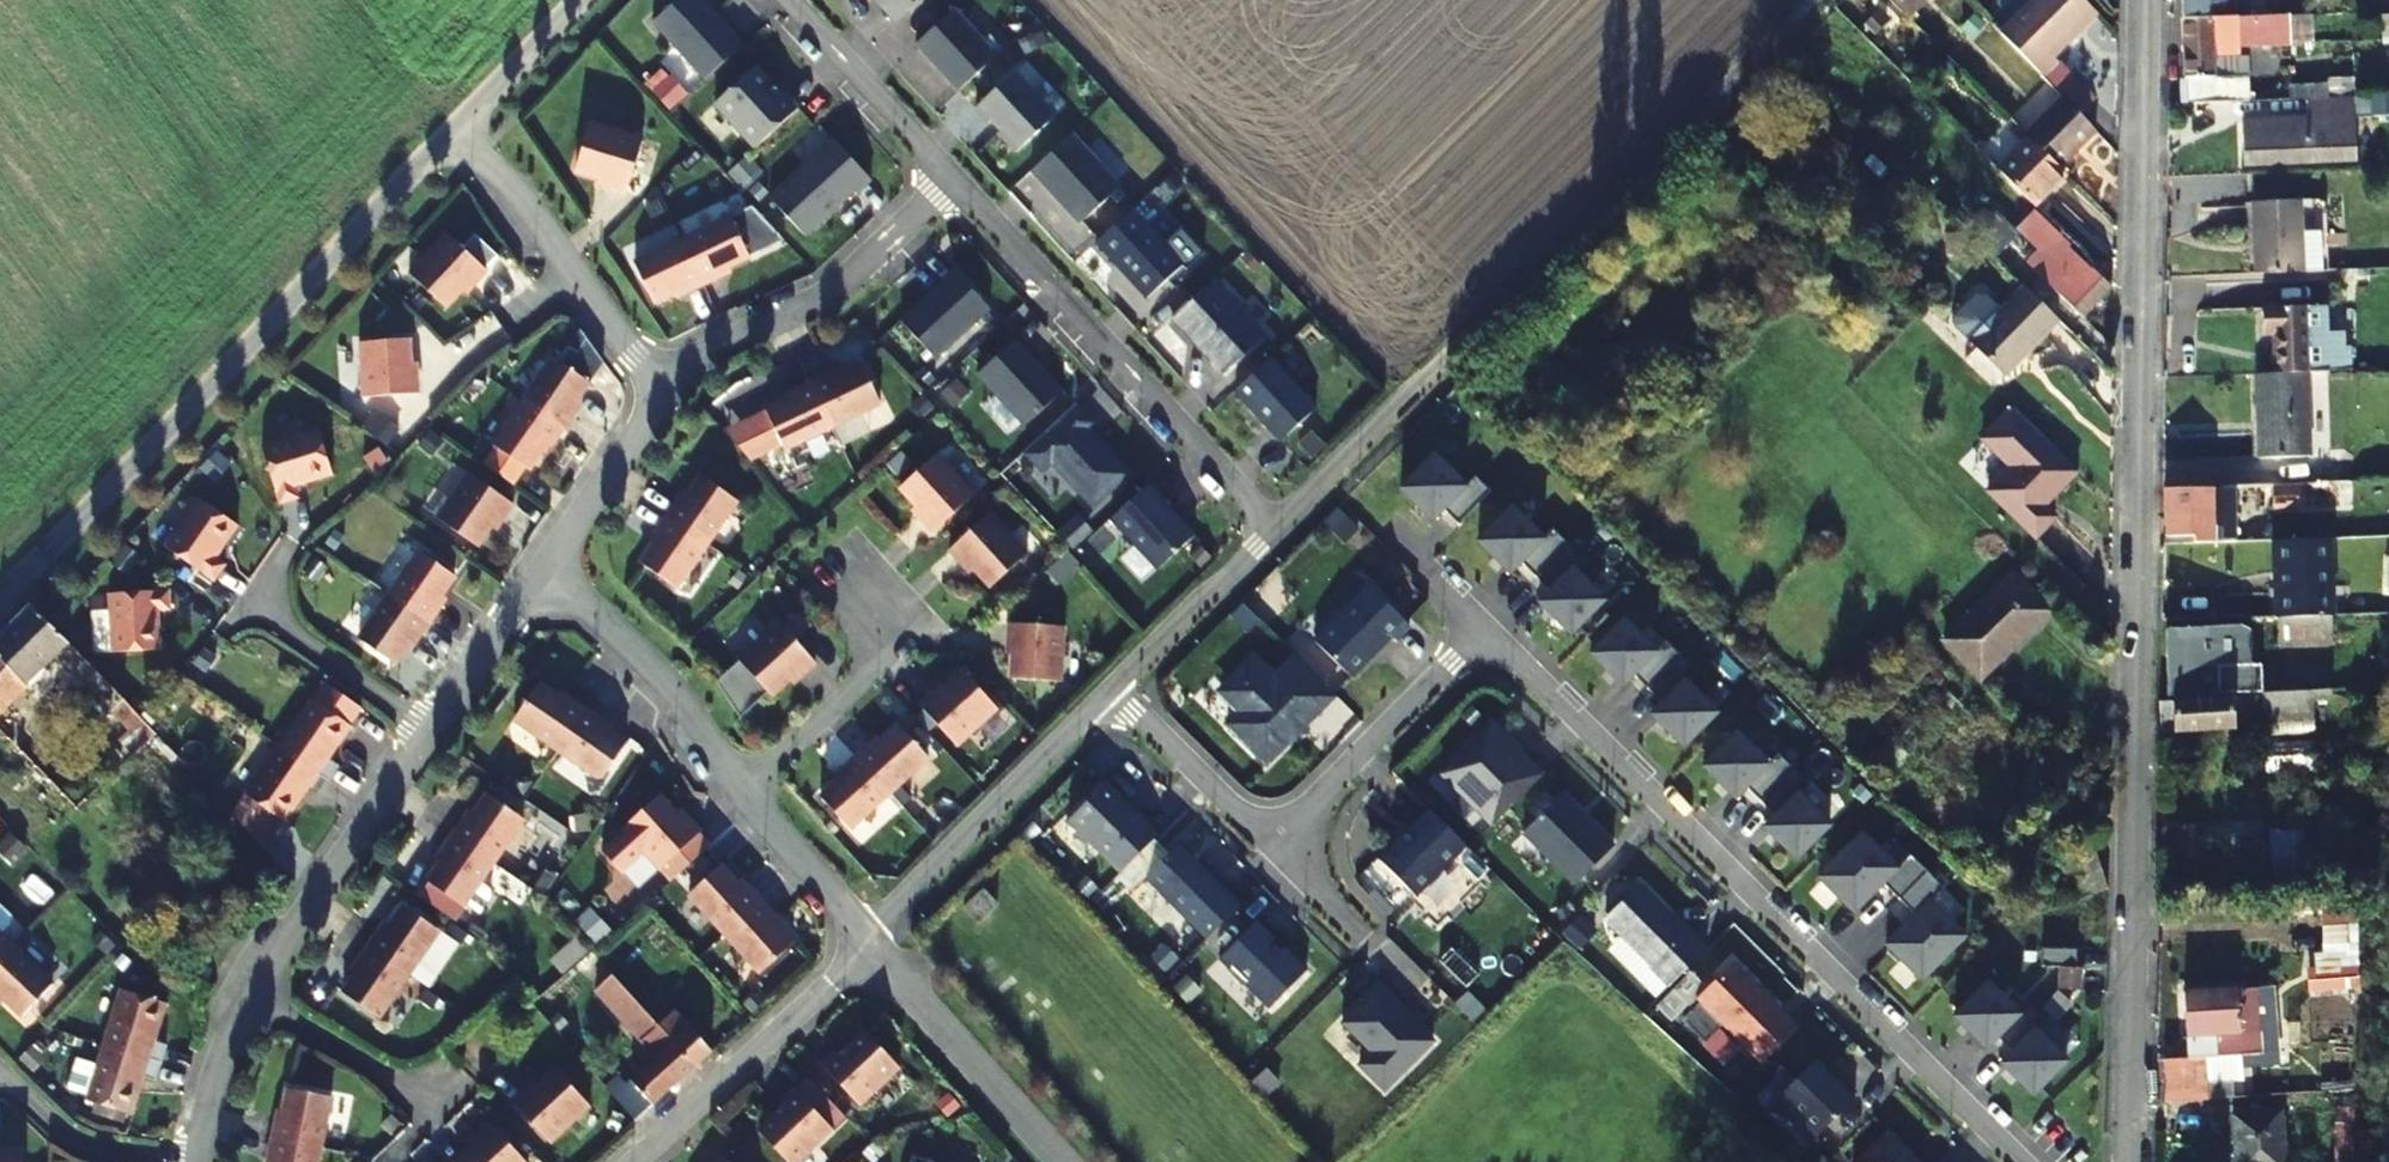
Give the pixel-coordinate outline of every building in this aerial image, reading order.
[(744,44),(704,0),(677,0),(653,23),(705,80),(744,44)] [(883,10),(893,0),(874,0),(883,10)] [(1908,13),(1921,0),(1895,0),(1908,13)] [(1944,50),(1960,33),(1946,19),(1961,2),(1959,0),(1927,0),(1910,18),(1944,50)] [(2087,0),(2042,0),(2006,35),(2019,50),(2047,79),(2061,65),(2056,58),(2101,14),(2087,0)] [(2256,0),(2200,0),(2199,14),(2235,12),(2252,11),(2256,11),(2256,0)] [(2267,0),(2256,0),(2256,11),(2268,10),(2267,0)] [(2294,9),(2294,35),(2297,94),(2312,94),(2353,92),(2350,6),(2294,9)] [(958,92),(997,56),(954,9),(915,45),(958,92)] [(2254,37),(2294,35),(2294,9),(2281,10),(2268,10),(2256,11),(2252,11),(2254,37)] [(2221,36),(2236,36),(2235,12),(2199,14),(2197,98),(2231,97),(2231,77),(2219,76),(2221,36)] [(756,66),(715,103),(756,148),(799,108),(785,92),(782,94),(756,66)] [(1054,118),(1013,73),(975,108),(989,123),(991,121),(1001,131),(998,133),(1016,153),(1054,118)] [(2353,92),(2312,94),(2311,114),(2248,116),(2248,135),(2356,130),(2353,92)] [(2033,139),(2063,170),(2100,133),(2066,98),(2028,134),(2033,139)] [(643,138),(591,122),(576,168),(610,180),(608,185),(627,191),(643,138)] [(2248,141),(2357,137),(2356,130),(2248,135),(2248,141)] [(1071,134),(1031,171),(1080,224),(1120,187),(1071,134)] [(2358,156),(2357,137),(2248,141),(2248,161),(2358,156)] [(1999,172),(2036,209),(2070,176),(2063,170),(2033,139),(1999,172)] [(769,198),(805,237),(854,192),(856,194),(871,181),(833,140),(769,198)] [(2259,269),(2306,268),(2304,226),(2303,194),(2257,196),(2259,269)] [(1183,265),(1131,209),(1095,242),(1117,266),(1119,264),(1126,271),(1125,275),(1147,298),(1183,265)] [(2046,218),(2039,211),(2022,229),(2041,249),(2028,263),(2082,319),(2114,288),(2046,218)] [(1994,257),(1997,260),(2021,234),(2000,212),(1974,237),(1994,257)] [(749,257),(730,217),(682,240),(703,286),(720,278),(718,272),(749,257)] [(2327,267),(2324,225),(2304,226),(2306,268),(2327,267)] [(486,271),(445,232),(407,271),(443,307),(468,281),(472,285),(486,271)] [(703,286),(682,240),(633,263),(652,302),(684,288),(686,294),(703,286)] [(936,360),(990,309),(954,271),(900,321),(936,360)] [(1213,280),(1171,319),(1222,376),(1265,336),(1213,280)] [(1953,323),(1972,341),(2006,375),(2059,321),(2025,287),(2001,312),(1982,294),(1980,294),(1953,321),(1953,323)] [(2311,368),(2335,368),(2334,328),(2333,302),(2265,301),(2265,327),(2280,328),(2280,369),(2311,368)] [(2350,328),(2334,328),(2335,368),(2357,367),(2356,343),(2350,343),(2350,328)] [(578,334),(558,353),(578,374),(598,355),(578,334)] [(409,375),(405,339),(357,342),(361,397),(417,394),(415,374),(409,375)] [(1024,427),(1063,391),(1015,339),(976,375),(1024,427)] [(589,383),(553,358),(523,402),(564,430),(575,415),(570,411),(589,383)] [(1315,409),(1270,359),(1234,391),(1280,441),(1315,409)] [(881,404),(862,365),(830,379),(828,373),(811,382),(832,426),(832,427),(881,404)] [(2280,369),(2261,369),(2262,452),(2312,450),(2311,368),(2280,369)] [(832,426),(811,382),(794,390),(796,396),(765,410),(784,450),(832,427),(832,426)] [(564,430),(523,402),(492,446),(529,471),(548,442),(554,446),(564,430)] [(1075,405),(1024,452),(1042,471),(1051,462),(1092,507),(1127,474),(1085,429),(1091,423),(1075,405)] [(2081,490),(2017,426),(1986,457),(2014,485),(1990,509),(2037,557),(2058,536),(2046,525),(2081,490)] [(318,428),(261,445),(281,505),(298,500),(295,488),(332,476),(318,428)] [(974,495),(937,454),(901,486),(925,513),(921,517),(933,532),(974,495)] [(1458,524),(1491,491),(1475,476),(1465,486),(1434,455),(1400,489),(1432,521),(1443,510),(1458,524)] [(513,507),(467,475),(438,518),(478,546),(498,519),(503,522),(513,507)] [(737,501),(701,476),(681,504),(676,500),(665,516),(706,544),(737,501)] [(2275,484),(2276,510),(2373,508),(2388,508),(2388,481),(2312,483),(2275,484)] [(1194,536),(1148,484),(1110,519),(1157,570),(1194,536)] [(2216,511),(2242,511),(2242,484),(2197,485),(2164,485),(2164,533),(2193,532),(2193,537),(2216,537),(2216,511)] [(240,527),(197,498),(164,546),(216,582),(227,567),(217,560),(240,527)] [(1543,539),(1512,508),(1478,542),(1510,573),(1521,562),(1535,577),(1568,544),(1553,528),(1543,539)] [(1027,553),(990,512),(950,549),(963,564),(967,559),(991,586),(1027,553)] [(665,516),(654,531),(660,535),(640,564),(676,589),(706,544),(665,516)] [(1074,516),(1054,534),(1070,551),(1089,533),(1074,516)] [(2277,536),(2277,573),(2328,574),(2328,537),(2277,536)] [(1584,559),(1568,544),(1535,577),(1550,591),(1539,602),(1571,634),(1605,600),(1574,569),(1584,559)] [(455,576),(419,551),(388,595),(430,624),(441,608),(435,605),(455,576)] [(2277,615),(2328,616),(2328,574),(2277,573),(2277,615)] [(1414,630),(1373,590),(1318,645),(1354,681),(1394,642),(1398,646),(1414,630)] [(170,610),(169,591),(107,593),(109,652),(160,651),(158,611),(170,610)] [(2048,630),(2011,591),(1946,656),(1984,695),(2048,630)] [(430,624),(388,595),(358,639),(394,664),(414,635),(419,639),(430,624)] [(58,657),(94,693),(84,703),(82,706),(82,709),(84,712),(92,721),(95,723),(98,722),(102,721),(111,711),(129,730),(141,719),(139,717),(123,701),(31,606),(0,636),(0,713),(58,657)] [(2277,642),(2333,642),(2334,616),(2328,616),(2277,615),(2277,642)] [(1656,651),(1625,620),(1591,654),(1623,686),(1634,675),(1648,689),(1681,656),(1666,641),(1656,651)] [(814,662),(777,622),(737,659),(769,695),(796,671),(800,675),(814,662)] [(1061,681),(1065,627),(1009,623),(1008,642),(1014,643),(1012,678),(1061,681)] [(2246,663),(2247,626),(2162,625),(2163,689),(2187,688),(2189,663),(2246,663)] [(1697,672),(1681,656),(1648,689),(1663,704),(1652,715),(1684,747),(1717,713),(1686,682),(1697,672)] [(1301,731),(1322,710),(1302,690),(1316,676),(1300,659),(1277,682),(1258,663),(1225,695),(1244,714),(1231,728),(1270,767),(1304,734),(1301,731)] [(996,710),(964,674),(937,698),(933,693),(919,706),(956,747),(996,710)] [(1336,696),(1316,676),(1302,690),(1322,710),(1336,696)] [(558,750),(586,708),(571,698),(567,703),(538,683),(514,719),(558,750)] [(2244,710),(2262,709),(2262,722),(2312,720),(2312,706),(2328,705),(2327,690),(2245,692),(2241,695),(2163,696),(2158,697),(2158,724),(2243,721),(2244,710)] [(351,727),(311,699),(278,747),(328,781),(339,766),(329,759),(351,727)] [(602,719),(586,708),(558,750),(601,780),(626,744),(598,724),(602,719)] [(121,738),(135,753),(155,734),(141,719),(129,730),(121,738)] [(2312,736),(2312,720),(2262,722),(2262,738),(2312,736)] [(1491,825),(1542,774),(1491,723),(1440,774),(1491,825)] [(872,748),(868,743),(854,756),(855,756),(888,793),(889,793),(928,757),(898,724),(872,748)] [(1768,764),(1737,733),(1704,766),(1736,798),(1747,787),(1761,802),(1794,769),(1779,753),(1768,764)] [(2312,744),(2264,745),(2264,775),(2312,774),(2312,744)] [(328,781),(278,747),(245,794),(285,822),(307,790),(317,797),(328,781)] [(855,756),(854,756),(840,768),(845,773),(819,797),(849,829),(888,793),(855,756)] [(1809,784),(1794,769),(1761,802),(1775,816),(1765,827),(1796,859),(1830,825),(1799,794),(1809,784)] [(1120,872),(1154,839),(1116,801),(1120,797),(1106,783),(1068,821),(1120,872)] [(523,819),(487,794),(467,822),(462,818),(451,834),(493,863),(523,819)] [(683,820),(659,794),(622,828),(660,870),(701,830),(688,816),(683,820)] [(1523,832),(1575,884),(1614,846),(1588,820),(1586,822),(1578,814),(1580,812),(1562,794),(1523,832)] [(1415,896),(1466,845),(1429,809),(1401,839),(1398,836),(1377,857),(1415,896)] [(1899,899),(1928,871),(1911,854),(1897,867),(1863,833),(1819,877),(1854,912),(1883,883),(1899,899)] [(493,863),(451,834),(440,849),(446,853),(426,882),(462,907),(464,904),(479,914),(491,896),(490,888),(480,881),(493,863)] [(2305,886),(2303,835),(2273,836),(2275,887),(2305,886)] [(1206,939),(1240,905),(1178,844),(1144,878),(1206,939)] [(723,934),(761,900),(748,886),(743,891),(720,865),(688,895),(723,934)] [(1945,888),(1928,871),(1899,899),(1912,912),(1932,900),(1945,888)] [(1605,919),(1669,986),(1707,949),(1692,934),(1689,937),(1639,884),(1605,919)] [(774,914),(761,900),(723,934),(759,974),(792,944),(769,919),(774,914)] [(1922,980),(1966,936),(1931,901),(1932,900),(1912,912),(1916,915),(1886,945),(1922,980)] [(438,930),(402,905),(383,933),(377,930),(366,945),(408,974),(438,930)] [(2325,937),(2352,938),(2353,914),(2326,913),(2325,937)] [(1273,939),(1255,922),(1219,958),(1229,969),(1227,971),(1239,983),(1244,983),(1269,1008),(1306,970),(1283,947),(1280,951),(1271,941),(1273,939)] [(0,934),(0,963),(14,948),(0,934)] [(408,974),(366,945),(356,961),(361,964),(341,993),(377,1018),(408,974)] [(14,948),(0,963),(0,995),(23,1017),(53,985),(14,948)] [(621,1076),(607,1089),(635,1120),(707,1057),(688,1037),(675,1047),(592,952),(565,975),(558,981),(580,1005),(596,993),(623,1024),(655,1060),(628,1084),(621,1076)] [(216,964),(204,957),(197,971),(209,977),(216,964)] [(1762,1063),(1797,1028),(1732,963),(1697,998),(1762,1063)] [(2057,989),(2084,990),(2084,967),(2057,967),(2057,989)] [(1360,1051),(1351,1061),(1384,1092),(1436,1037),(1375,981),(1333,1026),(1360,1051)] [(1997,1037),(2020,1014),(1989,983),(1956,1018),(1987,1048),(1997,1037)] [(155,1041),(167,1004),(120,990),(103,1045),(161,1063),(167,1045),(155,1041)] [(2184,993),(2185,1040),(2210,1039),(2211,1060),(2256,1058),(2251,990),(2184,993)] [(548,1005),(540,996),(531,1004),(539,1013),(548,1005)] [(2020,1014),(1997,1037),(2013,1053),(2002,1064),(2034,1096),(2068,1062),(2037,1031),(2046,1021),(2030,1005),(2020,1014)] [(899,1068),(866,1032),(840,1056),(836,1052),(821,1065),(859,1106),(899,1068)] [(2210,1039),(2185,1040),(2186,1060),(2202,1060),(2211,1060),(2210,1039)] [(161,1063),(103,1045),(86,1101),(132,1115),(144,1077),(155,1081),(161,1063)] [(1790,1074),(1774,1092),(1778,1096),(1778,1097),(1817,1136),(1855,1098),(1814,1060),(1795,1079),(1790,1074)] [(2191,1099),(2200,1100),(2202,1060),(2186,1060),(2162,1061),(2162,1098),(2191,1099)] [(1790,1074),(1785,1069),(1768,1086),(1774,1092),(1790,1074)] [(531,1095),(527,1091),(512,1104),(550,1144),(590,1107),(557,1071),(531,1095)] [(1755,1098),(1762,1105),(1774,1092),(1768,1086),(1755,1098)] [(330,1097),(287,1088),(280,1122),(274,1121),(270,1139),(319,1149),(330,1097)] [(796,1090),(781,1103),(785,1108),(759,1132),(787,1161),(799,1161),(833,1130),(796,1090)] [(1762,1105),(1766,1109),(1778,1097),(1778,1096),(1774,1092),(1762,1105)] [(2191,1099),(2162,1098),(2162,1117),(2190,1118),(2191,1099)] [(2234,1119),(2234,1161),(2284,1161),(2285,1120),(2234,1119)] [(491,1124),(476,1138),(480,1142),(459,1161),(526,1161),(491,1124)] [(1858,1161),(1919,1161),(1915,1161),(1911,1157),(1913,1156),(1889,1131),(1858,1161)] [(270,1139),(266,1157),(273,1159),(272,1161),(317,1161),(319,1149),(270,1139)] [(23,1150),(0,1150),(0,1161),(23,1161),(23,1150)]
